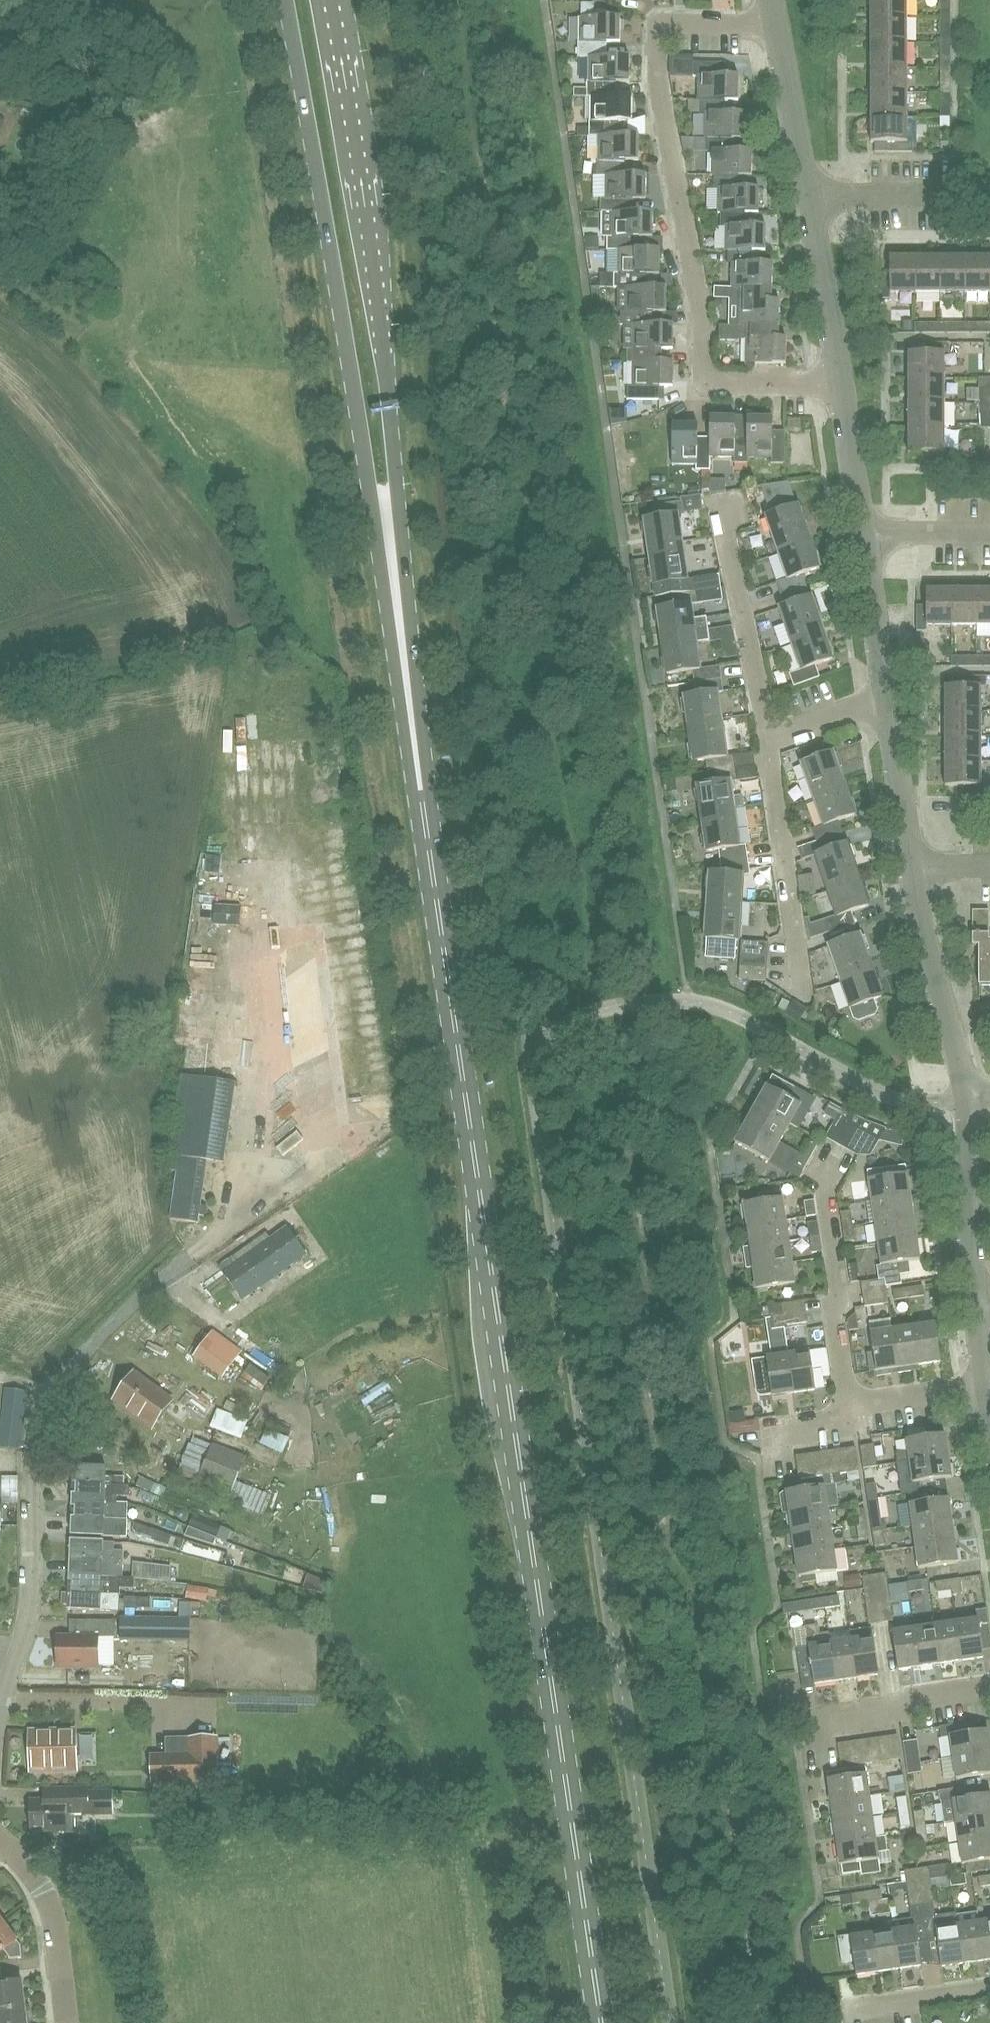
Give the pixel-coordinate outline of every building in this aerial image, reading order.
[(871,19),(907,19),(907,0),(871,0),(871,19)] [(941,19),(952,19),(952,0),(941,0),(941,19)] [(589,58),(602,58),(602,43),(621,43),(621,18),(580,18),(580,42),(578,42),(578,59),(589,59),(589,58)] [(907,19),(871,19),(871,44),(907,44),(907,19)] [(941,19),(941,43),(952,43),(952,19),(941,19)] [(952,68),(952,43),(941,43),(941,68),(952,68)] [(907,44),(871,44),(871,68),(908,68),(907,44)] [(592,97),(611,97),(611,82),(630,82),(630,58),(602,58),(589,58),(589,59),(589,82),(587,82),(587,89),(574,89),(574,98),(592,98),(592,97)] [(697,101),(700,101),(727,102),(739,102),(739,77),(725,76),(725,64),(694,64),(694,60),(673,60),(673,76),(698,77),(697,101)] [(908,68),(871,68),(871,93),(908,93),(908,68)] [(941,68),(941,93),(952,93),(952,68),(941,68)] [(908,93),(871,93),(871,118),(908,118),(908,93)] [(952,118),(952,93),(941,93),(941,118),(952,118)] [(590,137),(599,137),(599,136),(625,136),(625,127),(617,127),(617,122),(632,122),(632,97),(611,97),(592,97),(592,98),(592,121),(590,121),(590,137)] [(704,139),(707,139),(734,139),(746,140),(746,114),(727,114),(727,102),(700,101),(700,114),(704,114),(704,139)] [(2,135),(9,119),(0,115),(0,134),(2,135)] [(908,118),(871,118),(871,143),(887,143),(887,153),(912,153),(912,143),(908,143),(908,118)] [(599,136),(599,137),(599,160),(597,160),(597,176),(606,176),(606,175),(620,175),(620,161),(639,161),(639,136),(625,136),(599,136)] [(715,177),(752,178),(752,152),(733,152),(734,139),(707,139),(706,152),(711,152),(711,177),(715,177)] [(601,213),(614,213),(613,212),(628,212),(629,200),(648,201),(647,176),(620,176),(620,175),(606,175),(606,176),(607,176),(607,199),(602,199),(601,213)] [(752,178),(715,177),(715,189),(719,190),(719,214),(722,214),(749,214),(761,214),(761,190),(742,190),(742,178),(752,178)] [(609,251),(621,251),(621,250),(635,250),(635,238),(655,238),(655,213),(628,212),(613,212),(614,213),(613,237),(609,237),(609,251)] [(729,251),(756,252),(767,252),(767,226),(749,226),(749,214),(722,214),(722,227),(727,226),(726,251),(729,251)] [(621,250),(621,251),(621,274),(615,274),(615,275),(601,275),(601,287),(615,287),(615,288),(619,288),(627,288),(627,287),(649,288),(649,276),(661,275),(661,250),(635,250),(621,250)] [(736,289),(774,290),(774,265),(756,264),(756,252),(729,251),(729,265),(733,265),(733,289),(736,289)] [(916,294),(916,258),(891,258),(891,274),(882,274),(882,299),(892,299),(892,294),(916,294)] [(941,294),(941,258),(916,258),(916,294),(941,294)] [(966,294),(966,258),(941,258),(941,294),(966,294)] [(966,258),(966,294),(989,294),(989,258),(966,258)] [(622,326),(634,326),(635,324),(648,325),(648,313),(668,313),(668,287),(649,288),(627,287),(627,288),(619,288),(619,312),(622,312),(622,318),(610,317),(610,325),(622,324),(622,326)] [(739,326),(743,326),(780,327),(781,302),(773,302),(774,290),(736,289),(736,302),(740,302),(739,326)] [(629,364),(634,364),(634,363),(655,363),(655,351),(675,351),(675,325),(648,325),(635,324),(634,326),(634,349),(629,349),(629,364)] [(916,324),(917,334),(941,334),(941,324),(916,324)] [(966,334),(966,324),(941,324),(941,334),(966,334)] [(966,324),(966,334),(989,334),(989,324),(966,324)] [(780,340),(780,327),(743,326),(742,340),(746,340),(746,364),(787,365),(787,340),(780,340)] [(910,353),(910,378),(947,378),(947,354),(951,354),(961,354),(961,344),(951,344),(951,343),(915,343),(915,353),(910,353)] [(661,384),(675,384),(675,363),(655,363),(634,363),(634,364),(634,387),(629,387),(629,400),(661,400),(661,384)] [(947,378),(910,378),(910,403),(947,403),(947,378)] [(980,379),(980,403),(989,403),(989,379),(980,379)] [(946,428),(947,403),(910,403),(910,428),(946,428)] [(980,403),(981,429),(989,429),(989,403),(980,403)] [(711,417),(711,444),(710,458),(711,457),(734,458),(734,463),(749,463),(749,458),(747,458),(748,436),(736,436),(736,417),(711,417)] [(747,458),(749,458),(772,458),(772,463),(786,463),(786,431),(774,431),(774,418),(748,418),(748,436),(747,458)] [(710,458),(711,444),(699,444),(699,425),(673,424),(672,465),(696,465),(696,471),(711,471),(711,457),(710,458)] [(946,453),(946,428),(910,428),(910,453),(925,453),(925,464),(951,464),(951,453),(946,453)] [(794,537),(808,532),(799,506),(798,506),(789,482),(762,487),(773,516),(768,517),(781,555),(799,549),(794,537)] [(666,545),(683,543),(679,516),(685,515),(683,502),(656,506),(658,518),(646,519),(652,559),(668,557),(666,545)] [(782,595),(808,586),(804,574),(821,568),(808,532),(794,537),(799,549),(781,555),(789,579),(777,583),(782,595)] [(689,580),(683,543),(666,545),(668,557),(652,559),(657,597),(670,595),(696,591),(695,579),(689,580)] [(807,628),(821,623),(808,586),(782,595),(786,607),(781,608),(794,645),(811,639),(807,628)] [(952,626),(952,590),(927,590),(927,606),(918,606),(918,632),(927,631),(927,626),(952,626)] [(952,590),(952,626),(977,626),(977,590),(952,590)] [(977,626),(989,626),(989,590),(977,590),(977,626)] [(696,591),(670,595),(671,607),(659,609),(665,648),(681,646),(679,634),(710,630),(708,617),(694,619),(692,605),(698,604),(696,591)] [(811,639),(794,645),(802,670),(791,674),(795,687),(822,677),(818,665),(834,659),(821,623),(807,628),(811,639)] [(716,629),(716,638),(738,637),(738,628),(716,629)] [(681,646),(665,648),(669,674),(695,671),(696,683),(723,679),(721,666),(702,669),(698,643),(712,641),(710,630),(679,634),(681,646)] [(977,667),(977,657),(953,657),(952,667),(977,667)] [(977,657),(977,667),(989,667),(989,657),(977,657)] [(946,711),(982,711),(982,686),(988,686),(988,676),(962,676),(962,686),(946,686),(946,711)] [(723,679),(696,683),(698,694),(687,696),(692,734),(707,732),(705,721),(722,719),(718,692),(725,691),(723,679)] [(946,736),(983,736),(982,711),(946,711),(946,736)] [(707,732),(692,734),(696,762),(707,760),(709,772),(702,773),(702,774),(736,769),(734,756),(728,757),(722,719),(705,721),(707,732)] [(946,761),(983,761),(983,736),(946,736),(946,761)] [(827,743),(801,752),(805,763),(802,764),(816,801),(833,795),(829,783),(843,778),(834,753),(831,754),(827,743)] [(759,753),(741,756),(744,778),(762,775),(759,753)] [(962,796),(988,796),(988,786),(983,786),(983,761),(946,761),(946,786),(962,786),(962,796)] [(736,769),(702,774),(703,785),(699,786),(705,825),(720,823),(718,811),(735,809),(744,808),(742,796),(733,797),(731,782),(737,781),(736,769)] [(818,841),(842,833),(838,821),(856,815),(843,778),(829,783),(833,795),(816,801),(824,826),(813,830),(818,841)] [(720,823),(705,825),(709,851),(721,849),(722,862),(748,858),(747,845),(740,846),(735,809),(718,811),(720,823)] [(843,875),(857,870),(848,843),(846,844),(842,833),(818,841),(822,853),(817,855),(830,892),(848,886),(843,875)] [(208,856),(205,873),(220,875),(223,858),(208,856)] [(748,858),(722,862),(723,874),(710,873),(708,913),(724,914),(725,902),(742,903),(744,876),(751,875),(748,858)] [(831,932),(856,923),(852,911),(869,905),(857,870),(843,875),(848,886),(830,892),(839,916),(826,920),(831,932)] [(739,941),(742,903),(725,902),(724,914),(708,913),(706,939),(709,939),(707,957),(735,959),(736,941),(739,941)] [(215,925),(241,927),(242,907),(216,906),(215,925)] [(974,947),(980,947),(980,986),(989,986),(989,941),(989,911),(973,911),(974,947)] [(856,923),(831,932),(835,944),(830,946),(843,982),(859,977),(855,965),(870,960),(862,935),(861,935),(856,923)] [(743,942),(742,954),(769,956),(770,943),(743,942)] [(215,978),(216,948),(195,948),(195,978),(215,978)] [(769,956),(742,954),(741,967),(768,969),(769,956)] [(859,977),(843,982),(852,1008),(856,1019),(860,1020),(876,1015),(878,1011),(875,1000),(883,997),(870,960),(855,965),(859,977)] [(767,982),(768,969),(741,967),(740,980),(767,982)] [(755,985),(750,997),(773,1008),(778,996),(755,985)] [(202,1050),(204,1039),(183,1035),(181,1046),(202,1050)] [(238,1061),(236,1071),(262,1075),(263,1065),(238,1061)] [(185,1076),(171,1170),(179,1171),(173,1220),(199,1224),(208,1161),(226,1163),(237,1083),(185,1076)] [(796,1088),(774,1076),(758,1105),(792,1124),(802,1105),(791,1098),(796,1088)] [(393,1086),(372,1087),(372,1096),(393,1094),(393,1086)] [(283,1090),(281,1119),(292,1120),(294,1091),(283,1090)] [(758,1105),(747,1124),(781,1143),(792,1124),(758,1105)] [(838,1144),(853,1116),(842,1109),(826,1138),(838,1144)] [(838,1144),(848,1150),(864,1122),(853,1116),(838,1144)] [(859,1156),(865,1144),(876,1150),(886,1129),(865,1122),(864,1122),(848,1150),(859,1156)] [(781,1143),(747,1124),(737,1143),(771,1162),(781,1143)] [(809,1141),(802,1155),(811,1160),(818,1146),(809,1141)] [(803,1173),(811,1160),(802,1155),(794,1168),(803,1173)] [(873,1201),(911,1195),(908,1174),(904,1175),(903,1166),(889,1168),(891,1177),(870,1180),(873,1201)] [(748,1226),(787,1220),(784,1198),(777,1199),(776,1192),(759,1194),(760,1202),(745,1204),(748,1226)] [(911,1195),(873,1201),(876,1222),(915,1217),(911,1195)] [(818,1215),(816,1200),(805,1202),(807,1217),(818,1215)] [(843,1227),(854,1225),(851,1211),(841,1213),(843,1227)] [(915,1217),(876,1222),(880,1243),(918,1238),(915,1217)] [(751,1247),(790,1241),(787,1220),(748,1226),(751,1247)] [(821,1236),(819,1222),(808,1223),(810,1238),(821,1236)] [(843,1227),(845,1243),(856,1241),(854,1225),(843,1227)] [(287,1228),(224,1273),(242,1299),(306,1254),(287,1228)] [(821,1236),(810,1238),(813,1253),(823,1252),(821,1236)] [(888,1291),(887,1286),(903,1284),(902,1275),(907,1274),(905,1262),(921,1260),(918,1238),(880,1243),(883,1265),(878,1266),(880,1280),(862,1283),(864,1295),(888,1291)] [(754,1268),(793,1262),(790,1241),(751,1247),(754,1268)] [(793,1262),(754,1268),(757,1289),(796,1284),(793,1262)] [(918,1270),(919,1280),(940,1278),(940,1268),(918,1270)] [(909,1288),(910,1298),(925,1296),(924,1286),(909,1288)] [(894,1290),(894,1291),(895,1300),(910,1298),(909,1288),(894,1290)] [(888,1291),(864,1295),(865,1307),(890,1303),(888,1291)] [(784,1316),(807,1313),(805,1301),(769,1306),(771,1318),(784,1316)] [(784,1316),(786,1329),(809,1325),(807,1313),(784,1316)] [(857,1313),(849,1320),(851,1331),(860,1330),(857,1313)] [(784,1316),(771,1318),(773,1331),(786,1329),(784,1316)] [(868,1354),(870,1371),(877,1370),(877,1376),(892,1374),(891,1369),(898,1368),(899,1373),(894,1330),(892,1319),(870,1322),(874,1353),(868,1354)] [(914,1327),(920,1365),(941,1362),(936,1324),(914,1327)] [(920,1365),(914,1327),(894,1330),(899,1373),(912,1371),(912,1366),(920,1365)] [(211,1335),(195,1356),(223,1377),(239,1356),(211,1335)] [(789,1354),(795,1394),(817,1391),(817,1387),(825,1385),(823,1371),(814,1372),(811,1351),(789,1354)] [(761,1396),(772,1394),(773,1397),(795,1394),(789,1354),(767,1358),(768,1366),(757,1368),(754,1371),(758,1393),(761,1396)] [(248,1380),(272,1388),(276,1376),(252,1367),(248,1380)] [(153,1427),(171,1401),(134,1374),(115,1400),(153,1427)] [(374,1410),(402,1398),(397,1385),(369,1397),(374,1410)] [(22,1437),(27,1392),(5,1389),(0,1434),(22,1437)] [(241,1439),(248,1421),(212,1407),(205,1424),(241,1439)] [(55,1443),(73,1448),(79,1450),(84,1435),(59,1428),(55,1443)] [(272,1429),(265,1444),(287,1454),(294,1438),(272,1429)] [(907,1440),(909,1451),(897,1453),(898,1463),(910,1462),(949,1456),(946,1434),(907,1440)] [(875,1444),(861,1447),(864,1468),(879,1466),(875,1444)] [(246,1458),(213,1445),(198,1482),(231,1495),(246,1458)] [(860,1471),(857,1447),(844,1449),(847,1472),(860,1471)] [(847,1472),(844,1449),(832,1451),(835,1474),(847,1472)] [(820,1453),(824,1476),(835,1474),(832,1451),(820,1453)] [(824,1476),(820,1453),(807,1454),(811,1478),(824,1476)] [(811,1478),(807,1454),(796,1456),(800,1479),(811,1478)] [(913,1483),(947,1478),(952,1478),(949,1456),(910,1462),(913,1483)] [(75,1467),(74,1484),(124,1486),(125,1477),(106,1476),(107,1468),(75,1467)] [(137,1486),(162,1498),(166,1489),(141,1477),(137,1486)] [(869,1500),(879,1498),(877,1483),(866,1484),(869,1500)] [(74,1501),(118,1502),(118,1495),(130,1496),(130,1486),(124,1486),(74,1484),(74,1501)] [(790,1513),(829,1507),(826,1486),(787,1491),(787,1492),(784,1492),(782,1495),(783,1505),(787,1507),(789,1506),(790,1513)] [(879,1498),(869,1500),(871,1516),(882,1515),(879,1498)] [(914,1525),(953,1519),(950,1498),(911,1504),(914,1525)] [(74,1501),(73,1517),(124,1520),(128,1521),(129,1503),(118,1502),(74,1501)] [(793,1533),(832,1528),(829,1507),(790,1513),(793,1533)] [(854,1510),(857,1524),(868,1522),(865,1509),(854,1510)] [(873,1531),(884,1529),(882,1515),(871,1516),(873,1531)] [(124,1520),(73,1517),(73,1535),(119,1537),(119,1528),(128,1528),(128,1521),(124,1520)] [(953,1519),(914,1525),(917,1547),(956,1541),(953,1519)] [(208,1520),(203,1533),(218,1539),(223,1526),(208,1520)] [(184,1539),(167,1533),(135,1522),(133,1535),(182,1550),(184,1539)] [(870,1540),(868,1524),(868,1522),(857,1524),(859,1542),(870,1540)] [(218,1539),(203,1533),(190,1527),(186,1536),(215,1546),(218,1539)] [(797,1555),(836,1550),(832,1528),(793,1533),(791,1534),(788,1536),(789,1546),(793,1548),(795,1548),(797,1555)] [(884,1529),(873,1531),(876,1547),(886,1545),(884,1529)] [(71,1575),(124,1577),(125,1551),(115,1551),(116,1543),(72,1541),(71,1575)] [(956,1541),(917,1547),(920,1568),(959,1563),(956,1541)] [(836,1550),(797,1555),(800,1576),(805,1576),(805,1582),(818,1580),(817,1574),(839,1571),(836,1550)] [(152,1564),(151,1580),(171,1582),(171,1566),(152,1564)] [(210,1584),(235,1588),(238,1572),(212,1568),(210,1584)] [(877,1586),(889,1585),(887,1573),(875,1575),(877,1586)] [(124,1577),(71,1575),(70,1592),(121,1594),(121,1588),(135,1589),(136,1578),(124,1578),(124,1577)] [(877,1586),(875,1575),(862,1577),(864,1588),(877,1586)] [(952,1580),(954,1595),(963,1594),(961,1578),(952,1580)] [(925,1590),(924,1580),(908,1582),(909,1592),(925,1590)] [(954,1595),(952,1580),(936,1582),(938,1592),(952,1590),(953,1595),(954,1595)] [(877,1586),(882,1623),(894,1621),(889,1585),(877,1586)] [(189,1586),(186,1599),(208,1602),(210,1589),(189,1586)] [(877,1586),(864,1588),(869,1624),(882,1623),(877,1586)] [(69,1609),(120,1612),(121,1595),(121,1594),(70,1592),(69,1609)] [(824,1598),(826,1609),(841,1606),(840,1596),(824,1598)] [(826,1609),(824,1598),(809,1600),(811,1611),(826,1609)] [(800,1602),(783,1605),(785,1614),(802,1612),(800,1602)] [(963,1660),(985,1657),(984,1650),(989,1650),(989,1625),(988,1609),(977,1611),(978,1619),(958,1622),(963,1660)] [(121,1618),(121,1639),(190,1639),(190,1618),(121,1618)] [(88,1637),(70,1637),(58,1637),(58,1668),(98,1667),(98,1637),(116,1637),(116,1621),(87,1621),(88,1637)] [(963,1660),(958,1622),(937,1625),(943,1663),(963,1660)] [(943,1663),(937,1625),(916,1628),(921,1666),(943,1663)] [(812,1671),(814,1685),(836,1681),(829,1633),(818,1635),(817,1626),(806,1627),(809,1647),(797,1649),(800,1672),(812,1671)] [(851,1631),(858,1678),(879,1675),(872,1628),(851,1631)] [(921,1666),(916,1628),(894,1631),(899,1669),(921,1666)] [(830,1633),(829,1633),(836,1681),(858,1678),(851,1631),(850,1631),(830,1634),(830,1633)] [(977,1722),(977,1721),(941,1727),(943,1738),(951,1736),(954,1757),(989,1752),(989,1734),(989,1730),(978,1731),(977,1722)] [(76,1730),(30,1731),(31,1773),(77,1772),(76,1730)] [(898,1735),(886,1737),(890,1760),(902,1759),(898,1735)] [(878,1762),(890,1760),(886,1737),(874,1739),(878,1762)] [(218,1738),(190,1739),(190,1755),(152,1756),(153,1784),(219,1782),(218,1738)] [(874,1739),(863,1740),(867,1764),(878,1762),(874,1739)] [(863,1740),(851,1742),(854,1766),(866,1764),(867,1764),(863,1740)] [(918,1740),(904,1742),(907,1764),(922,1762),(918,1740)] [(842,1768),(854,1766),(851,1742),(839,1744),(842,1768)] [(954,1757),(958,1778),(989,1773),(989,1752),(954,1757)] [(922,1762),(907,1764),(909,1774),(924,1772),(922,1762)] [(831,1801),(871,1795),(866,1764),(854,1766),(842,1768),(843,1771),(829,1773),(830,1779),(828,1779),(831,1801)] [(31,1831),(66,1831),(66,1833),(76,1833),(76,1815),(113,1815),(113,1791),(89,1792),(89,1788),(45,1788),(45,1800),(31,1800),(31,1831)] [(956,1822),(989,1817),(989,1794),(953,1800),(953,1801),(947,1802),(945,1801),(941,1801),(944,1824),(956,1822)] [(834,1822),(874,1817),(871,1795),(831,1801),(834,1822)] [(899,1813),(910,1812),(908,1797),(897,1798),(899,1813)] [(916,1828),(927,1826),(925,1811),(914,1812),(916,1828)] [(910,1812),(899,1813),(901,1828),(912,1826),(910,1812)] [(837,1843),(877,1838),(874,1817),(834,1822),(837,1843)] [(956,1822),(960,1844),(989,1840),(989,1817),(956,1822)] [(927,1826),(916,1828),(918,1842),(929,1841),(927,1826)] [(889,1851),(886,1836),(877,1838),(837,1843),(840,1865),(842,1865),(843,1875),(863,1872),(861,1862),(880,1859),(879,1852),(889,1851)] [(973,1873),(989,1871),(988,1860),(989,1860),(989,1840),(960,1844),(963,1864),(964,1864),(966,1874),(973,1873)] [(920,1881),(932,1879),(930,1867),(918,1869),(920,1881)] [(920,1881),(918,1869),(905,1871),(907,1883),(920,1881)] [(966,1874),(951,1876),(952,1887),(968,1885),(966,1874)] [(979,1877),(981,1887),(989,1886),(989,1875),(979,1877)] [(932,1879),(920,1881),(923,1905),(934,1903),(936,1903),(934,1889),(932,1879)] [(895,1930),(900,1969),(922,1966),(916,1927),(915,1919),(925,1918),(923,1905),(920,1881),(907,1883),(910,1907),(912,1907),(914,1918),(895,1921),(896,1930),(895,1930)] [(867,1892),(869,1903),(884,1901),(883,1890),(867,1892)] [(869,1903),(867,1892),(852,1894),(853,1905),(869,1903)] [(957,1915),(964,1963),(985,1960),(980,1922),(978,1912),(957,1915)] [(936,1917),(925,1918),(928,1939),(939,1938),(943,1966),(964,1963),(957,1915),(957,1914),(936,1917)] [(1,1918),(0,1919),(0,1953),(5,1950),(10,1957),(23,1956),(22,1945),(1,1918)] [(980,1922),(985,1960),(989,1959),(989,1921),(980,1922)] [(900,1969),(895,1930),(873,1933),(879,1973),(900,1969)] [(843,1964),(855,1962),(857,1976),(879,1973),(873,1933),(840,1938),(843,1964)] [(942,1964),(926,1967),(929,1983),(944,1981),(942,1964)] [(26,2007),(22,1980),(0,1982),(0,2011),(26,2007)] [(0,2011),(0,2022),(27,2022),(26,2007),(0,2011)]
